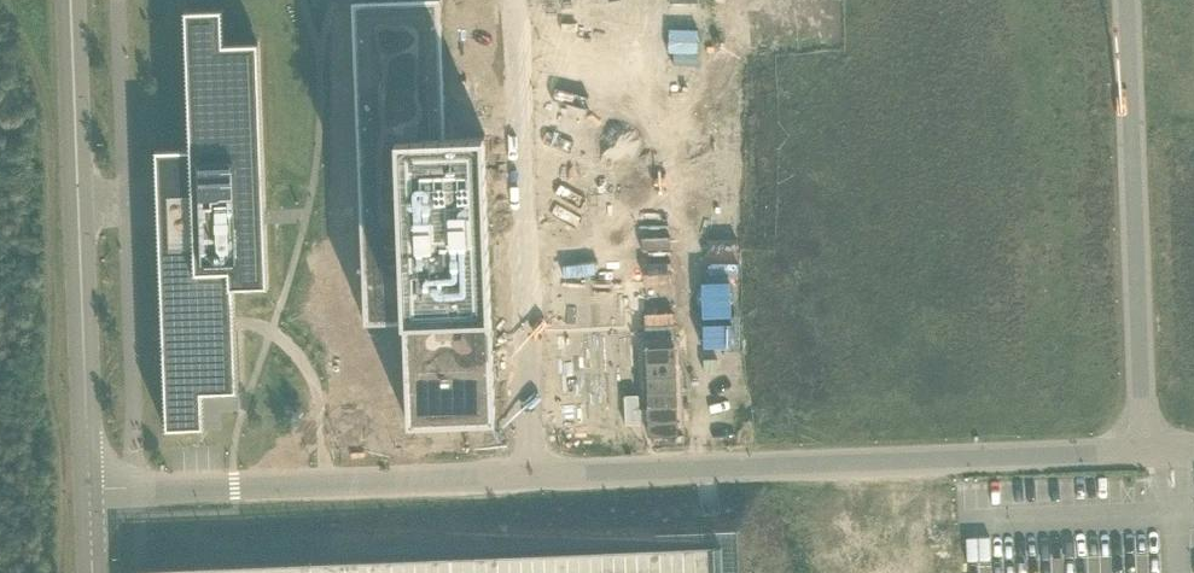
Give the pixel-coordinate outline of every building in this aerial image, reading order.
[(353,1),(364,295),(365,317),(365,322),(404,321),(408,425),(496,421),(489,243),(488,221),(485,135),(446,136),(445,118),(441,0),(367,0),(353,1)] [(191,150),(156,151),(166,423),(167,430),(168,430),(202,428),(201,394),(236,392),(234,344),(232,288),(233,288),(267,287),(264,216),(258,43),(223,44),(221,10),(186,11),(186,12),(191,150)] [(133,570),(134,572),(722,572),(721,549),(148,569),(134,570),(133,570)]
